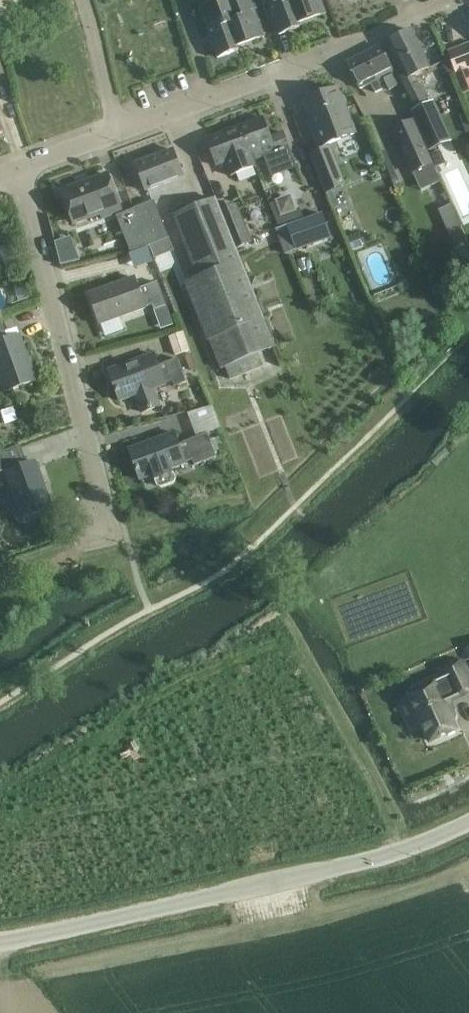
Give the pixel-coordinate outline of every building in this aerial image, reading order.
[(220,3),(201,10),(219,59),(238,51),(235,43),(228,26),(236,23),(228,0),(227,0),(220,3)] [(235,43),(261,34),(263,39),(264,38),(257,19),(256,16),(250,0),(228,0),(236,23),(228,26),(235,43)] [(270,9),(273,17),(280,35),(300,28),(297,20),(296,20),(289,2),(296,0),(267,0),(270,9)] [(289,2),(296,20),(297,20),(322,10),(324,15),(325,15),(320,0),(296,0),(289,2)] [(388,43),(404,74),(398,77),(415,111),(411,113),(429,153),(453,143),(434,102),(430,104),(416,76),(431,68),(412,31),(388,43)] [(443,58),(450,78),(455,76),(462,94),(468,92),(468,45),(449,53),(450,55),(443,58)] [(394,73),(381,47),(347,63),(360,89),(371,84),(376,95),(383,91),(378,81),(394,73)] [(393,75),(384,80),(389,91),(398,86),(393,75)] [(313,131),(318,146),(319,148),(355,134),(338,90),(305,103),(316,130),(313,131)] [(263,119),(240,128),(253,162),(255,161),(264,158),(272,178),(284,173),(297,168),(289,148),(290,148),(284,133),(271,139),(263,119)] [(414,121),(393,130),(413,175),(434,166),(414,121)] [(240,128),(207,141),(217,167),(224,164),(230,179),(258,168),(255,161),(253,162),(240,128)] [(345,186),(330,149),(310,156),(324,194),(345,186)] [(146,192),(184,177),(174,150),(135,165),(146,192)] [(122,212),(108,175),(62,192),(74,224),(100,214),(102,220),(122,212)] [(276,202),(276,203),(279,210),(295,250),(332,238),(322,213),(304,219),(300,209),(295,210),(290,197),(276,202)] [(173,217),(181,235),(198,279),(185,285),(208,341),(209,341),(221,371),(226,369),(231,382),(264,368),(259,356),(276,350),(237,251),(221,212),(216,200),(173,217)] [(135,212),(149,247),(154,258),(174,250),(154,202),(152,203),(152,202),(133,209),(134,212),(135,212)] [(346,203),(335,208),(344,230),(344,231),(355,226),(355,225),(346,203)] [(452,205),(439,211),(450,235),(463,229),(452,205)] [(235,207),(221,212),(237,251),(250,245),(235,207)] [(130,252),(149,247),(135,212),(134,212),(117,219),(130,252)] [(134,278),(108,288),(89,294),(100,325),(153,306),(155,311),(166,307),(158,283),(138,290),(134,278)] [(7,392),(36,381),(20,336),(8,341),(1,321),(0,322),(0,374),(7,392)] [(182,332),(168,337),(174,355),(189,350),(182,332)] [(120,402),(136,396),(142,413),(161,406),(155,389),(173,382),(174,387),(187,383),(178,358),(158,366),(154,354),(109,371),(120,402)] [(14,408),(1,412),(5,425),(18,421),(14,408)] [(174,433),(148,443),(129,450),(140,481),(154,475),(158,487),(161,488),(174,483),(175,481),(171,469),(193,461),(194,466),(216,458),(207,434),(178,445),(174,433)] [(0,453),(0,473),(4,471),(21,518),(52,507),(36,462),(25,466),(18,447),(0,453)] [(446,679),(409,696),(430,742),(456,730),(452,722),(454,716),(448,703),(468,693),(468,679),(461,662),(442,671),(446,679)]
